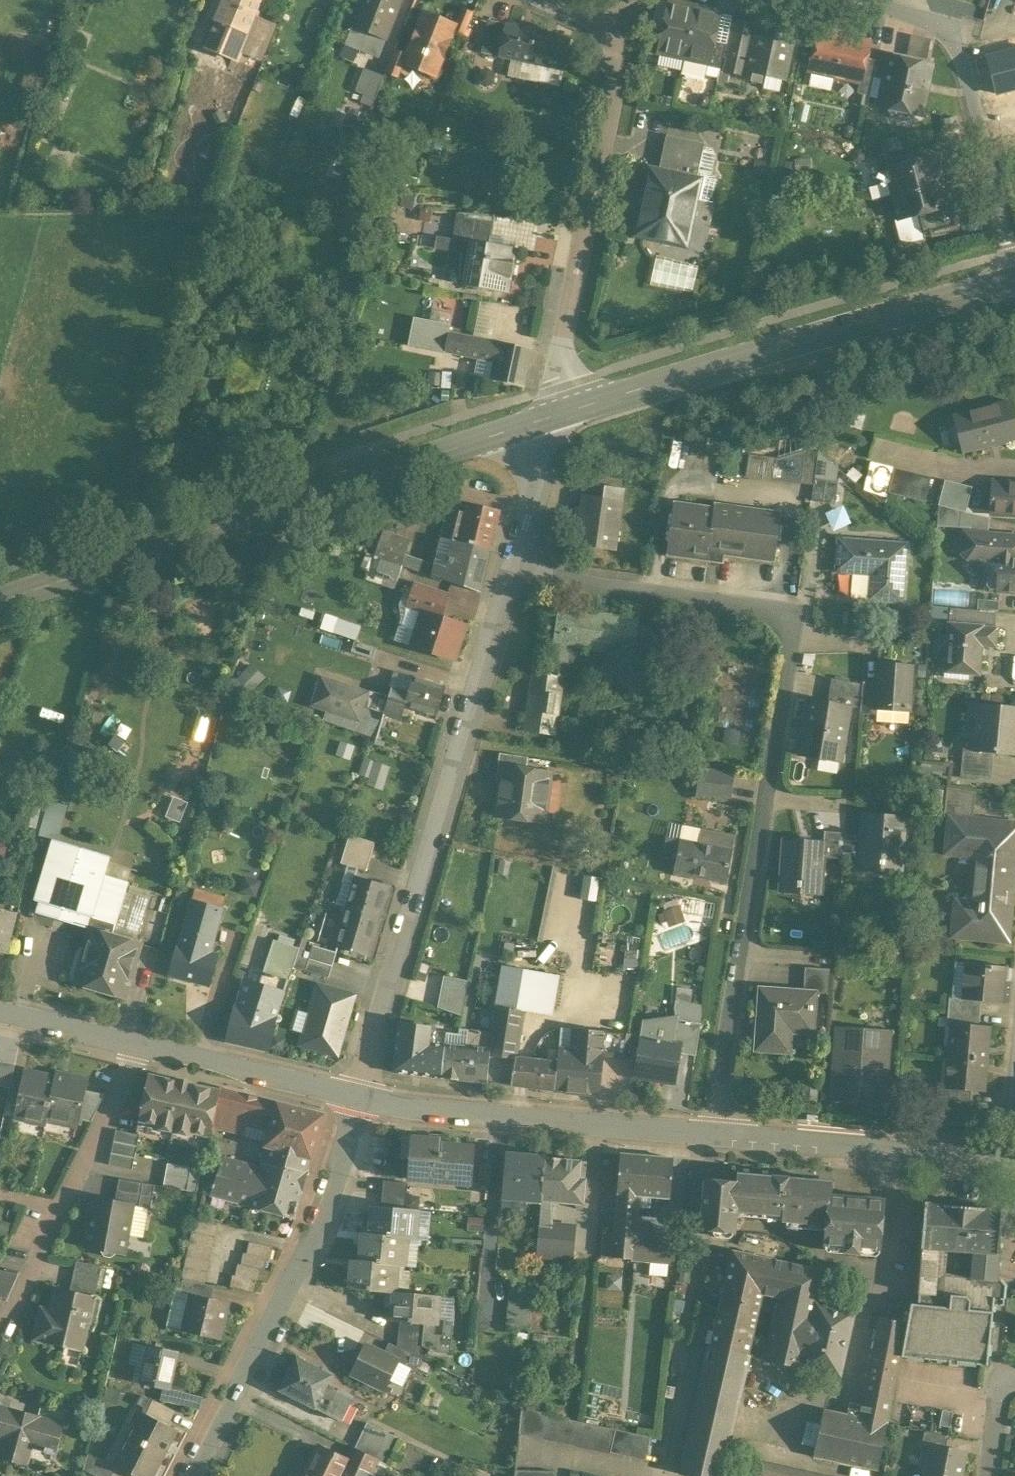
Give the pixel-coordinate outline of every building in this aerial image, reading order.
[(220,7),(224,9),(207,49),(212,51),(231,59),(243,32),(250,35),(265,0),(223,0),(220,7)] [(355,27),(374,34),(388,40),(403,0),(366,0),(355,27)] [(674,0),(670,3),(664,31),(659,52),(661,52),(685,58),(695,10),(683,7),(683,6),(681,2),(674,0)] [(471,32),(468,31),(475,13),(463,8),(456,24),(458,25),(455,32),(469,37),(471,32)] [(707,12),(695,10),(685,58),(687,58),(708,63),(709,63),(710,63),(715,42),(720,17),(721,14),(718,10),(711,9),(707,11),(707,12)] [(456,24),(424,11),(418,26),(410,46),(411,46),(407,54),(403,65),(404,66),(436,78),(444,59),(452,39),(455,32),(458,25),(456,24)] [(732,20),(720,17),(715,42),(726,45),(728,39),(732,20)] [(732,20),(728,39),(748,44),(751,31),(758,32),(759,26),(732,20)] [(796,27),(760,20),(759,26),(758,32),(751,31),(748,44),(744,60),(741,74),(740,77),(759,81),(761,74),(775,77),(785,79),(796,27)] [(506,24),(489,21),(482,53),(499,56),(506,24)] [(572,37),(506,24),(499,56),(512,59),(564,69),(565,70),(572,37)] [(660,56),(661,52),(659,52),(664,31),(652,28),(647,54),(660,56)] [(870,42),(819,31),(811,71),(838,77),(860,82),(862,82),(867,59),(870,42)] [(388,40),(374,34),(369,49),(382,54),(388,40)] [(986,44),(992,70),(1014,64),(1014,37),(986,44)] [(12,38),(11,57),(34,59),(36,39),(12,38)] [(728,39),(726,45),(724,56),(744,60),(748,44),(728,39)] [(726,45),(715,42),(710,63),(709,63),(708,67),(721,70),(724,56),(726,45)] [(911,42),(908,60),(928,65),(932,46),(911,42)] [(407,54),(396,50),(386,73),(399,79),(404,66),(403,65),(407,54)] [(894,53),(881,51),(878,61),(875,78),(887,80),(892,57),(893,57),(894,53)] [(724,56),(721,70),(741,74),(744,60),(724,56)] [(893,57),(892,57),(887,80),(882,104),(889,105),(888,111),(890,118),(908,121),(912,116),(913,110),(921,112),(931,65),(928,65),(908,60),(893,57)] [(708,63),(687,58),(684,70),(686,73),(703,76),(706,74),(708,63)] [(564,69),(512,59),(509,76),(560,86),(564,69)] [(878,61),(867,59),(862,82),(860,82),(858,94),(871,96),(875,78),(878,61)] [(992,70),(993,74),(996,83),(1014,79),(1014,64),(992,70)] [(386,73),(365,65),(355,90),(366,94),(376,98),(386,73)] [(838,77),(811,71),(807,88),(834,93),(838,77)] [(996,83),(1008,135),(1014,133),(1014,79),(996,83)] [(270,91),(264,105),(277,110),(283,96),(270,91)] [(376,98),(366,94),(363,101),(373,105),(376,98)] [(868,108),(871,96),(858,94),(855,106),(868,108)] [(347,120),(328,171),(351,179),(370,129),(347,120)] [(705,144),(667,136),(661,165),(699,173),(699,171),(705,144)] [(898,139),(882,143),(885,155),(886,157),(904,153),(902,143),(899,143),(898,139)] [(886,157),(876,160),(879,173),(887,171),(887,169),(907,164),(904,153),(886,157)] [(890,183),(893,195),(944,182),(937,157),(907,164),(887,169),(887,171),(890,183)] [(699,173),(661,165),(659,175),(653,173),(649,193),(647,193),(645,194),(641,210),(643,212),(645,213),(641,232),(660,236),(660,237),(664,243),(673,245),(679,241),(684,242),(688,222),(689,222),(695,218),(697,209),(693,203),(692,202),(693,199),(699,173)] [(712,174),(699,171),(699,173),(693,199),(706,202),(713,198),(717,180),(712,174)] [(887,171),(879,173),(882,185),(890,183),(887,171)] [(944,182),(893,195),(899,220),(919,215),(950,207),(950,206),(944,182)] [(893,195),(890,183),(882,185),(871,188),(874,200),(893,195)] [(950,207),(919,215),(924,236),(959,227),(954,205),(950,206),(950,207)] [(497,216),(459,213),(454,239),(452,253),(469,256),(472,241),(491,245),(497,216)] [(906,247),(926,242),(924,236),(919,215),(899,220),(906,247)] [(452,253),(454,239),(438,237),(436,250),(452,253)] [(491,245),(472,241),(469,256),(463,285),(507,294),(516,250),(491,245)] [(926,242),(906,247),(898,249),(901,258),(927,251),(926,242)] [(657,255),(651,284),(694,293),(701,264),(657,255)] [(493,336),(501,304),(483,300),(475,332),(493,336)] [(514,327),(527,329),(530,310),(517,308),(514,327)] [(472,338),(450,333),(446,350),(468,355),(472,338)] [(532,349),(499,342),(499,343),(472,338),(468,355),(468,356),(478,358),(495,362),(491,378),(525,385),(532,349)] [(478,358),(475,375),(491,378),(495,362),(478,358)] [(1014,402),(956,417),(965,451),(1014,438),(1014,407),(1014,402)] [(814,407),(803,405),(800,417),(811,419),(814,407)] [(801,439),(784,437),(780,459),(799,453),(801,439)] [(779,460),(778,460),(775,480),(802,483),(806,453),(807,450),(799,453),(780,459),(779,460)] [(818,455),(806,453),(802,483),(814,485),(818,455)] [(779,458),(751,455),(748,476),(775,480),(778,460),(779,460),(779,458)] [(830,465),(820,464),(818,475),(828,476),(830,465)] [(932,477),(895,468),(889,493),(925,502),(932,477)] [(839,481),(815,477),(812,501),(836,504),(839,481)] [(973,487),(945,480),(939,505),(966,512),(973,487)] [(993,482),(990,513),(1014,515),(1014,483),(993,482)] [(624,489),(609,487),(607,497),(623,499),(624,489)] [(851,488),(841,487),(840,497),(850,498),(851,488)] [(607,497),(585,494),(578,545),(616,550),(623,499),(607,497)] [(499,510),(470,503),(468,513),(466,512),(465,513),(451,509),(444,539),(489,550),(499,510)] [(715,508),(679,503),(672,555),(710,560),(711,552),(775,561),(782,513),(715,504),(715,508)] [(826,510),(832,529),(852,523),(845,504),(826,510)] [(966,534),(991,536),(993,519),(968,514),(966,534)] [(397,537),(384,532),(375,556),(389,561),(397,537)] [(1013,558),(1014,551),(1014,537),(991,536),(966,534),(964,552),(969,557),(980,558),(984,555),(988,555),(992,560),(994,560),(993,567),(991,567),(987,571),(986,586),(989,590),(997,591),(1014,593),(1014,559),(1013,558)] [(354,542),(339,536),(336,542),(352,548),(354,542)] [(411,542),(397,537),(389,561),(402,566),(406,556),(411,542)] [(489,550),(444,539),(437,567),(435,577),(479,592),(489,550)] [(906,545),(840,539),(837,571),(854,573),(872,574),(870,599),(902,602),(906,545)] [(375,556),(368,554),(363,567),(370,570),(375,556)] [(984,555),(980,558),(980,562),(987,571),(991,567),(993,567),(994,560),(992,560),(988,555),(984,555)] [(375,556),(370,570),(398,580),(403,566),(402,566),(389,561),(375,556)] [(437,567),(406,556),(402,566),(403,566),(435,577),(437,567)] [(370,570),(367,579),(395,589),(398,580),(370,570)] [(872,574),(854,573),(852,598),(870,599),(872,574)] [(450,595),(415,584),(413,591),(407,608),(423,613),(423,612),(442,618),(450,595)] [(407,608),(413,591),(405,588),(399,608),(403,620),(397,641),(412,646),(423,613),(407,608)] [(968,600),(969,591),(936,589),(935,598),(968,600)] [(1000,601),(979,599),(978,610),(997,612),(999,612),(1000,601)] [(640,619),(559,608),(554,644),(579,647),(635,655),(640,619)] [(997,612),(952,608),(950,622),(984,626),(984,627),(995,628),(997,612)] [(442,618),(423,612),(423,613),(412,646),(455,660),(466,625),(442,618)] [(357,640),(361,628),(338,620),(334,633),(357,640)] [(984,626),(950,622),(945,670),(979,673),(982,644),(984,627),(984,626)] [(995,628),(984,627),(982,644),(995,645),(997,629),(995,628)] [(377,648),(355,641),(352,652),(359,655),(374,659),(377,648)] [(564,676),(579,647),(554,644),(550,674),(564,676)] [(913,665),(880,662),(878,683),(877,704),(878,704),(910,706),(913,665)] [(550,674),(534,671),(526,730),(556,734),(564,676),(550,674)] [(397,673),(393,688),(408,692),(410,686),(406,685),(408,676),(397,673)] [(445,686),(408,676),(406,685),(410,686),(408,692),(393,688),(389,701),(385,714),(401,719),(405,705),(437,715),(445,686)] [(367,694),(323,679),(315,704),(329,708),(358,718),(367,694)] [(863,684),(835,679),(830,703),(850,706),(861,708),(863,684)] [(878,683),(863,682),(863,684),(861,708),(861,714),(877,715),(878,704),(877,704),(878,683)] [(389,701),(367,694),(358,718),(382,726),(385,714),(389,701)] [(830,703),(809,699),(800,754),(841,761),(850,706),(830,703)] [(910,706),(878,704),(877,715),(877,719),(909,721),(910,706)] [(969,719),(979,721),(981,721),(983,706),(970,705),(969,719)] [(983,706),(981,721),(979,721),(976,749),(976,750),(994,752),(1004,753),(1004,751),(1014,752),(1014,712),(998,710),(998,707),(983,706)] [(358,718),(329,708),(325,721),(332,723),(377,738),(382,726),(358,718)] [(599,738),(575,736),(574,747),(598,750),(599,738)] [(358,752),(347,748),(344,758),(355,761),(358,752)] [(976,749),(964,748),(961,777),(991,780),(994,752),(976,750),(976,749)] [(529,757),(500,754),(497,780),(501,780),(503,766),(527,770),(529,757)] [(393,768),(367,759),(362,775),(374,779),(371,787),(385,792),(393,768)] [(527,770),(503,766),(501,780),(497,816),(544,822),(551,773),(527,770)] [(700,770),(697,795),(731,800),(735,774),(700,770)] [(976,792),(947,787),(944,817),(950,817),(974,820),(976,792)] [(944,792),(932,791),(931,804),(943,805),(944,792)] [(167,816),(183,821),(190,800),(174,794),(167,816)] [(35,803),(24,800),(17,823),(29,827),(35,803)] [(918,803),(893,801),(892,817),(904,817),(904,819),(917,820),(918,803)] [(29,827),(39,829),(46,806),(35,803),(29,827)] [(48,806),(43,824),(60,829),(65,811),(48,806)] [(892,817),(865,815),(860,868),(901,871),(904,819),(904,817),(892,817)] [(950,817),(947,853),(972,855),(1014,860),(1014,824),(974,820),(950,817)] [(664,853),(678,856),(683,825),(670,823),(664,853)] [(39,835),(53,839),(57,840),(60,829),(43,824),(39,835)] [(678,856),(675,873),(727,882),(736,835),(683,825),(678,856)] [(845,833),(825,831),(824,842),(825,843),(824,857),(843,858),(843,855),(845,833)] [(858,833),(845,833),(843,855),(857,856),(858,833)] [(351,835),(343,862),(349,864),(359,866),(368,869),(376,842),(351,835)] [(57,840),(53,839),(35,901),(40,902),(36,913),(89,929),(105,877),(109,863),(111,856),(88,850),(57,840)] [(824,842),(785,840),(783,874),(782,874),(781,890),(821,893),(824,857),(825,843),(824,842)] [(972,855),(967,901),(957,900),(953,936),(1009,942),(1013,905),(1011,905),(1014,863),(1014,860),(972,855)] [(109,863),(105,877),(128,884),(133,870),(109,863)] [(516,865),(505,863),(503,873),(513,875),(516,865)] [(341,894),(350,896),(356,875),(359,866),(349,864),(341,894)] [(595,899),(600,877),(586,874),(582,896),(595,899)] [(346,910),(380,919),(390,885),(356,875),(350,896),(346,910)] [(112,936),(121,908),(128,886),(128,884),(105,877),(89,929),(92,929),(112,936)] [(148,891),(128,886),(121,908),(141,914),(148,891)] [(224,908),(192,899),(180,943),(178,943),(170,975),(171,975),(211,986),(213,975),(219,953),(213,952),(224,908)] [(141,914),(121,908),(112,936),(132,942),(141,914)] [(0,909),(0,951),(8,953),(18,913),(0,909)] [(380,919),(346,910),(343,918),(329,913),(321,940),(370,954),(380,919)] [(673,915),(662,917),(664,928),(674,926),(673,915)] [(132,942),(112,936),(92,929),(86,948),(91,949),(81,983),(76,981),(76,982),(125,997),(141,945),(132,942)] [(300,948),(275,940),(260,985),(286,992),(289,982),(298,956),(300,948)] [(337,952),(314,945),(310,959),(332,966),(333,966),(337,952)] [(505,947),(502,963),(517,965),(519,950),(505,947)] [(310,959),(298,956),(294,967),(329,977),(332,966),(310,959)] [(1007,967),(965,963),(965,964),(969,965),(966,999),(962,998),(962,999),(981,1001),(1004,1003),(1004,1002),(1003,1002),(1005,980),(1004,980),(1006,969),(1007,969),(1007,967)] [(965,964),(959,964),(956,998),(962,998),(966,999),(969,965),(965,964)] [(559,976),(503,967),(496,1006),(525,1011),(546,1014),(546,1010),(553,1011),(559,976)] [(830,968),(806,967),(804,990),(815,991),(815,993),(828,993),(830,968)] [(445,976),(439,1007),(462,1012),(469,981),(445,976)] [(260,985),(245,982),(237,1007),(278,1017),(281,1007),(286,992),(260,985)] [(304,1038),(302,1044),(337,1054),(354,996),(319,986),(311,1016),(304,1038)] [(804,990),(761,987),(757,1050),(790,1052),(792,1025),(813,1027),(815,993),(815,991),(804,990)] [(981,1001),(962,999),(962,998),(956,998),(949,997),(947,1010),(980,1013),(981,1001)] [(525,1011),(496,1006),(492,1033),(489,1049),(491,1049),(488,1083),(513,1085),(517,1060),(517,1058),(525,1011)] [(278,1017),(237,1007),(229,1040),(270,1049),(278,1017)] [(680,1009),(678,1019),(702,1023),(704,1013),(680,1009)] [(980,1013),(947,1010),(946,1022),(949,1023),(949,1022),(979,1025),(980,1013)] [(293,1035),(304,1038),(311,1016),(300,1013),(293,1035)] [(678,1019),(645,1023),(642,1038),(674,1044),(678,1019)] [(702,1023),(678,1019),(674,1044),(681,1045),(679,1053),(696,1055),(702,1023)] [(979,1025),(949,1022),(949,1023),(949,1024),(953,1024),(950,1055),(946,1055),(988,1059),(988,1058),(986,1058),(987,1048),(988,1048),(990,1027),(991,1028),(991,1026),(979,1025)] [(435,1029),(399,1025),(394,1072),(442,1078),(446,1044),(434,1042),(435,1031),(435,1029)] [(890,1032),(838,1028),(836,1062),(842,1063),(839,1093),(860,1094),(885,1096),(890,1032)] [(573,1051),(560,1049),(559,1057),(558,1062),(554,1090),(598,1094),(602,1055),(604,1031),(576,1029),(573,1051)] [(446,1044),(467,1046),(469,1030),(461,1030),(460,1035),(447,1034),(446,1044)] [(492,1033),(469,1030),(467,1046),(489,1049),(492,1033)] [(447,1032),(435,1031),(434,1042),(446,1044),(447,1034),(447,1032)] [(630,1034),(604,1031),(602,1055),(626,1057),(630,1034)] [(674,1044),(642,1038),(637,1073),(675,1080),(679,1053),(681,1045),(674,1044)] [(467,1046),(446,1044),(442,1078),(488,1083),(491,1049),(489,1049),(467,1046)] [(988,1059),(946,1055),(946,1056),(950,1057),(948,1087),(944,1087),(943,1087),(943,1088),(970,1091),(985,1092),(985,1090),(984,1090),(986,1069),(985,1069),(986,1060),(988,1060),(988,1059)] [(531,1059),(517,1058),(517,1060),(513,1085),(528,1087),(531,1059)] [(551,1061),(531,1059),(528,1087),(542,1088),(542,1089),(554,1090),(558,1062),(551,1061)] [(836,1062),(833,1101),(859,1102),(860,1094),(839,1093),(842,1063),(836,1062)] [(55,1078),(27,1072),(26,1077),(20,1105),(17,1116),(47,1122),(57,1074),(56,1074),(55,1078)] [(26,1077),(14,1074),(8,1102),(20,1105),(26,1077)] [(87,1080),(57,1074),(47,1122),(48,1122),(48,1118),(78,1124),(79,1119),(85,1089),(87,1080)] [(179,1081),(150,1074),(138,1132),(140,1133),(140,1132),(142,1122),(157,1125),(157,1128),(173,1132),(172,1137),(171,1144),(173,1144),(175,1137),(176,1133),(192,1136),(193,1133),(208,1137),(206,1146),(206,1147),(208,1148),(213,1127),(212,1127),(217,1106),(220,1090),(192,1083),(192,1082),(190,1081),(189,1084),(181,1083),(182,1079),(180,1079),(179,1081)] [(970,1091),(943,1088),(943,1087),(941,1087),(940,1100),(969,1103),(970,1091)] [(271,1129),(277,1103),(221,1088),(220,1090),(217,1106),(243,1113),(249,1114),(247,1122),(271,1129)] [(106,1094),(85,1089),(79,1119),(92,1122),(106,1094)] [(277,1103),(271,1129),(317,1141),(324,1115),(277,1103)] [(217,1106),(212,1127),(213,1127),(215,1127),(215,1123),(240,1129),(242,1120),(243,1113),(217,1106)] [(157,1125),(142,1122),(140,1132),(155,1135),(158,1134),(172,1137),(173,1132),(157,1128),(157,1125)] [(317,1141),(271,1129),(265,1147),(267,1147),(263,1162),(285,1168),(308,1174),(317,1141)] [(140,1135),(117,1130),(109,1165),(133,1170),(140,1135)] [(208,1137),(193,1133),(192,1136),(176,1133),(175,1137),(189,1141),(191,1143),(206,1146),(208,1137)] [(476,1147),(444,1144),(444,1140),(412,1137),(408,1178),(472,1184),(476,1147)] [(546,1157),(508,1153),(503,1198),(529,1200),(529,1195),(542,1196),(546,1157)] [(674,1158),(622,1154),(615,1234),(646,1236),(647,1229),(638,1228),(640,1196),(671,1199),(674,1158)] [(250,1206),(262,1167),(224,1157),(215,1186),(212,1196),(250,1206)] [(562,1158),(546,1157),(542,1196),(542,1201),(551,1201),(578,1204),(577,1209),(583,1209),(586,1180),(580,1179),(581,1161),(562,1159),(562,1158)] [(262,1167),(250,1206),(274,1213),(285,1168),(263,1162),(262,1167)] [(202,1169),(168,1163),(164,1186),(197,1193),(202,1169)] [(492,1164),(481,1163),(479,1186),(490,1187),(492,1164)] [(285,1168),(274,1213),(295,1219),(308,1174),(285,1168)] [(789,1177),(774,1176),(774,1178),(738,1175),(738,1183),(735,1216),(736,1216),(828,1224),(830,1196),(832,1183),(789,1179),(789,1177)] [(155,1185),(120,1179),(116,1202),(133,1205),(151,1208),(155,1185)] [(408,1183),(384,1180),(383,1193),(407,1196),(408,1183)] [(738,1183),(706,1180),(702,1229),(735,1232),(736,1216),(735,1216),(738,1183)] [(407,1196),(383,1193),(382,1206),(406,1208),(407,1196)] [(884,1201),(830,1196),(828,1224),(826,1245),(846,1246),(846,1251),(859,1252),(859,1247),(880,1249),(884,1201)] [(116,1202),(93,1198),(88,1228),(90,1228),(87,1246),(102,1248),(102,1251),(105,1256),(111,1257),(117,1254),(117,1251),(124,1252),(133,1205),(116,1202)] [(529,1200),(503,1198),(502,1212),(528,1214),(529,1200)] [(551,1201),(542,1201),(537,1256),(574,1259),(576,1230),(553,1228),(551,1201)] [(960,1251),(964,1206),(937,1204),(926,1203),(918,1294),(919,1294),(934,1295),(938,1249),(946,1250),(960,1251)] [(382,1206),(374,1205),(371,1233),(364,1232),(364,1234),(416,1238),(416,1237),(412,1237),(414,1211),(419,1211),(419,1210),(406,1208),(382,1206)] [(964,1206),(960,1251),(975,1252),(973,1279),(996,1281),(996,1279),(1003,1209),(992,1208),(992,1209),(964,1206)] [(416,1237),(416,1238),(423,1239),(432,1240),(435,1211),(419,1210),(419,1211),(414,1211),(412,1237),(416,1237)] [(218,1225),(195,1220),(182,1279),(205,1284),(218,1225)] [(479,1220),(467,1220),(466,1229),(479,1230),(479,1220)] [(0,1224),(0,1235),(9,1237),(12,1227),(0,1224)] [(615,1234),(604,1233),(602,1256),(613,1257),(615,1234)] [(416,1238),(364,1234),(361,1260),(361,1261),(393,1264),(404,1265),(404,1264),(401,1264),(404,1238),(416,1239),(416,1238)] [(646,1236),(615,1234),(613,1257),(675,1262),(677,1239),(646,1236)] [(420,1267),(423,1239),(416,1238),(416,1239),(404,1238),(401,1264),(404,1264),(404,1265),(420,1267)] [(692,1241),(683,1241),(682,1258),(691,1259),(692,1241)] [(273,1247),(250,1242),(247,1253),(267,1258),(271,1258),(273,1247)] [(968,1283),(961,1283),(961,1276),(954,1276),(953,1282),(946,1281),(943,1278),(946,1250),(938,1249),(934,1295),(919,1294),(918,1304),(911,1303),(907,1323),(901,1356),(950,1361),(950,1365),(959,1366),(959,1362),(988,1365),(994,1304),(1005,1305),(1007,1285),(1001,1280),(996,1279),(996,1281),(973,1279),(972,1280),(968,1283)] [(721,1304),(759,1313),(763,1294),(771,1295),(779,1261),(733,1251),(721,1304)] [(247,1253),(244,1253),(242,1264),(262,1269),(265,1269),(267,1258),(247,1253)] [(393,1264),(361,1261),(361,1260),(354,1259),(351,1289),(391,1293),(393,1264)] [(102,1266),(79,1261),(72,1290),(95,1296),(102,1266)] [(779,1261),(771,1295),(779,1297),(773,1323),(774,1323),(765,1360),(802,1368),(816,1303),(818,1303),(825,1271),(779,1261)] [(242,1264),(238,1264),(236,1275),(256,1280),(259,1280),(262,1269),(242,1264)] [(404,1265),(393,1264),(391,1293),(395,1293),(395,1292),(408,1293),(409,1283),(410,1271),(404,1271),(404,1265)] [(117,1268),(109,1267),(106,1285),(113,1286),(117,1268)] [(659,1269),(646,1276),(652,1288),(665,1281),(659,1269)] [(0,1271),(0,1298),(8,1300),(19,1275),(0,1271)] [(236,1275),(233,1275),(231,1286),(254,1291),(255,1286),(256,1280),(236,1275)] [(205,1284),(183,1280),(180,1294),(192,1296),(192,1295),(212,1300),(215,1285),(205,1284)] [(420,1284),(409,1283),(408,1293),(419,1294),(420,1284)] [(72,1290),(60,1288),(52,1321),(41,1318),(36,1338),(46,1340),(46,1341),(85,1350),(85,1348),(83,1348),(94,1298),(96,1298),(97,1296),(95,1296),(72,1290)] [(534,1292),(512,1290),(508,1326),(530,1328),(534,1292)] [(437,1324),(433,1323),(435,1297),(440,1297),(440,1296),(419,1294),(408,1293),(395,1292),(395,1293),(393,1321),(401,1322),(424,1324),(423,1337),(422,1346),(434,1352),(451,1353),(453,1325),(437,1325),(437,1324)] [(172,1327),(190,1331),(192,1320),(187,1318),(192,1296),(180,1294),(172,1327)] [(212,1300),(192,1295),(192,1296),(187,1318),(192,1320),(190,1331),(220,1338),(228,1303),(212,1300)] [(818,1303),(816,1303),(802,1368),(841,1377),(853,1322),(856,1312),(818,1303)] [(759,1313),(721,1304),(716,1324),(711,1346),(751,1355),(751,1354),(749,1354),(759,1313)] [(907,1323),(880,1317),(860,1418),(887,1424),(901,1356),(907,1323)] [(424,1324),(401,1322),(399,1334),(423,1337),(424,1324)] [(423,1337),(399,1334),(398,1346),(421,1358),(421,1357),(422,1346),(423,1337)] [(421,1358),(398,1346),(390,1342),(385,1354),(398,1360),(398,1361),(417,1370),(423,1358),(421,1357),(421,1358)] [(385,1354),(367,1345),(354,1374),(384,1389),(398,1361),(398,1360),(385,1354)] [(177,1352),(152,1346),(143,1381),(168,1388),(177,1352)] [(680,1474),(690,1475),(723,1475),(751,1355),(711,1346),(709,1346),(680,1474)] [(314,1366),(298,1358),(281,1391),(338,1419),(348,1399),(336,1393),(326,1388),(329,1383),(332,1375),(324,1371),(325,1371),(314,1366)] [(339,1388),(329,1383),(326,1388),(336,1393),(339,1388)] [(106,1387),(103,1398),(118,1401),(120,1390),(106,1387)] [(355,1396),(339,1388),(336,1393),(348,1399),(338,1419),(342,1422),(355,1396)] [(148,1398),(145,1397),(138,1409),(143,1411),(147,1413),(154,1401),(148,1398)] [(178,1412),(155,1400),(154,1401),(147,1413),(171,1425),(178,1412)] [(73,1412),(42,1403),(39,1418),(38,1421),(61,1427),(69,1429),(73,1412)] [(577,1421),(522,1407),(520,1434),(611,1454),(611,1452),(616,1429),(577,1421)] [(18,1415),(13,1414),(14,1411),(6,1409),(0,1429),(0,1433),(8,1435),(4,1452),(27,1458),(30,1447),(54,1453),(61,1427),(38,1421),(39,1418),(29,1415),(28,1413),(26,1412),(23,1411),(21,1412),(19,1413),(18,1415)] [(860,1418),(824,1410),(814,1456),(879,1470),(887,1424),(860,1418)] [(143,1411),(117,1462),(144,1475),(153,1475),(177,1429),(171,1425),(147,1413),(143,1411)] [(953,1416),(945,1415),(943,1424),(952,1426),(953,1416)] [(390,1434),(369,1424),(357,1449),(377,1459),(390,1434)] [(651,1437),(616,1429),(611,1452),(646,1460),(651,1437)] [(948,1436),(924,1432),(922,1446),(932,1448),(933,1446),(946,1448),(948,1436)] [(398,1439),(390,1434),(377,1459),(386,1463),(398,1439)] [(305,1475),(369,1475),(348,1464),(344,1462),(346,1459),(321,1446),(305,1475)] [(932,1448),(929,1469),(961,1475),(966,1453),(946,1448),(933,1446),(932,1448)] [(357,1449),(356,1448),(348,1464),(369,1475),(377,1459),(357,1449)] [(88,1454),(84,1470),(96,1475),(112,1475),(116,1468),(88,1454)] [(762,1467),(760,1475),(801,1475),(762,1467)]
